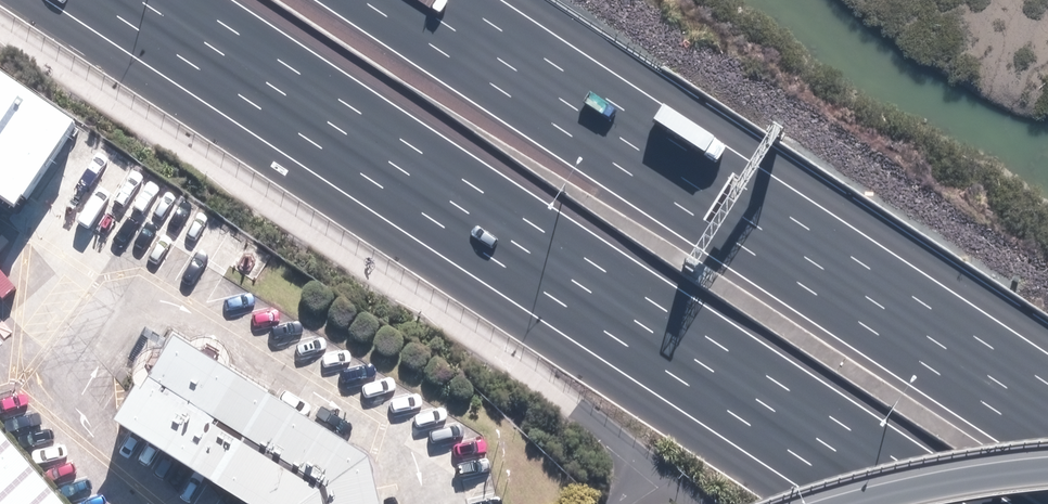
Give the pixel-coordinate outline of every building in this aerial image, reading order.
[(0,79),(0,195),(9,201),(63,120),(0,79)] [(119,425),(253,503),(391,503),(381,457),(175,331),(119,425)] [(0,425),(0,503),(72,503),(0,425)]
